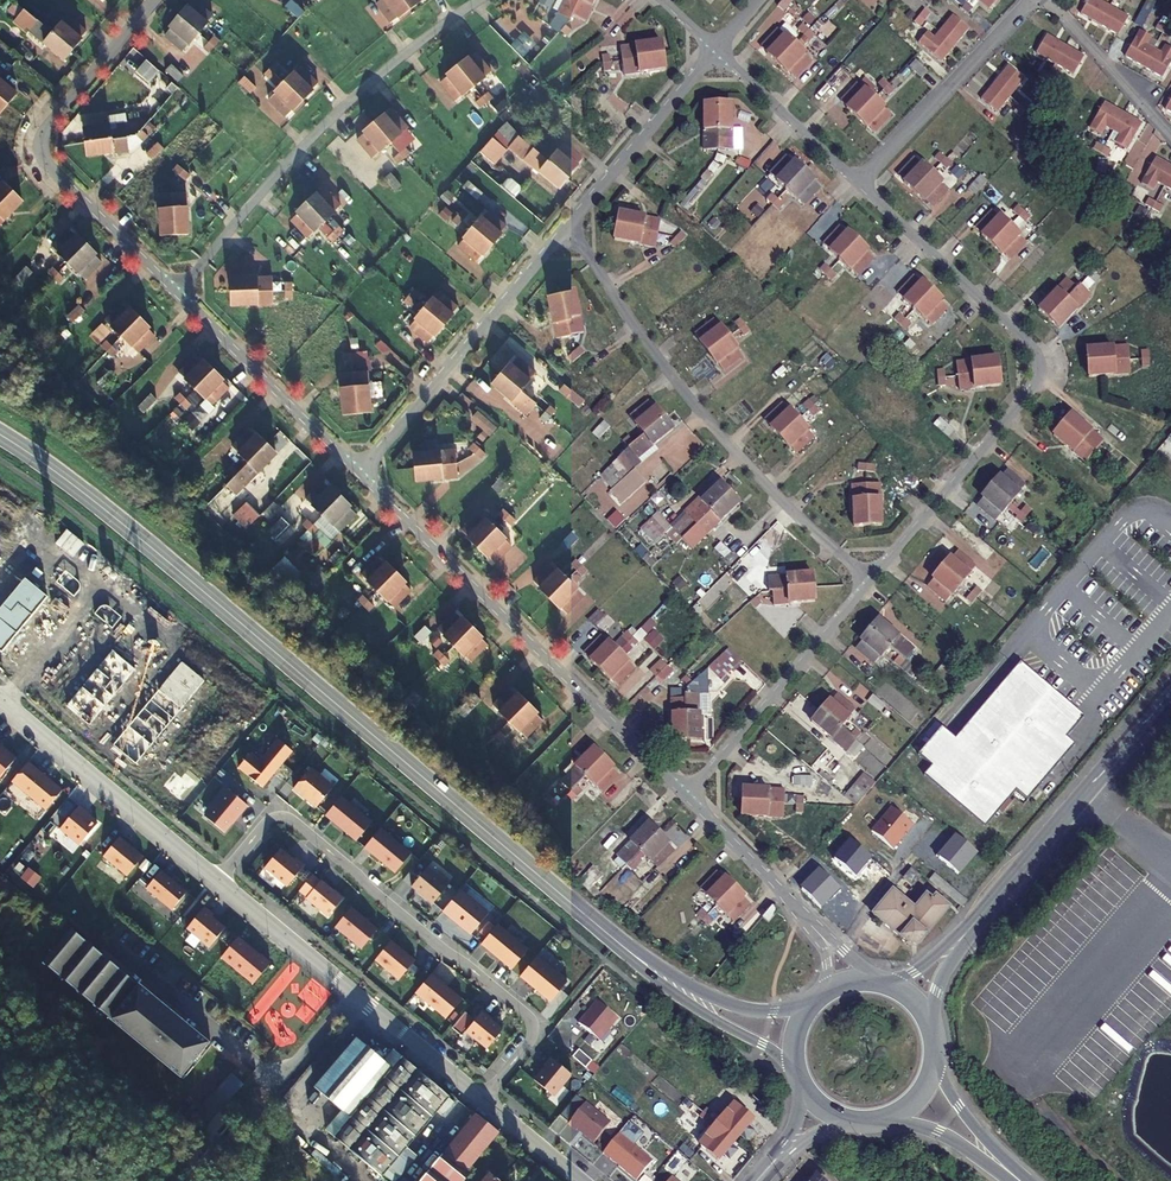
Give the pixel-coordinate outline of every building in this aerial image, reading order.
[(403,0),(386,0),(400,20),(411,12),(403,0)] [(411,12),(423,3),(421,0),(403,0),(411,12)] [(571,19),(581,0),(566,0),(553,28),(564,34),(571,19)] [(571,19),(583,25),(596,0),(581,0),(571,19)] [(990,10),(998,0),(978,0),(990,10)] [(1111,4),(1104,0),(1090,0),(1081,14),(1099,25),(1111,4)] [(1123,11),(1111,4),(1099,25),(1118,36),(1137,4),(1130,0),(1123,11)] [(12,2),(7,12),(16,17),(22,8),(12,2)] [(286,10),(298,21),(304,14),(292,3),(286,10)] [(189,8),(180,19),(215,49),(223,55),(231,46),(223,39),(224,38),(189,8)] [(30,33),(65,62),(74,52),(54,35),(44,26),(39,21),(37,20),(26,11),(15,23),(28,34),(30,33)] [(39,21),(44,26),(50,20),(44,15),(39,21)] [(940,32),(956,45),(970,28),(955,16),(940,32)] [(63,24),(54,35),(74,52),(83,42),(82,41),(88,34),(70,19),(64,25),(63,24)] [(206,59),(215,49),(180,19),(171,29),(206,59)] [(1156,30),(1163,34),(1167,27),(1160,24),(1156,30)] [(780,32),(779,30),(762,48),(769,54),(768,55),(778,65),(797,46),(792,41),(798,35),(787,25),(780,32)] [(800,31),(806,37),(810,32),(811,31),(805,25),(800,31)] [(810,32),(806,37),(812,42),(817,37),(811,31),(810,32)] [(1124,57),(1144,68),(1154,50),(1147,45),(1151,37),(1139,31),(1124,57)] [(942,62),(956,45),(940,32),(934,40),(926,33),(921,38),(929,46),(926,49),(942,62)] [(1055,64),(1066,47),(1048,36),(1037,54),(1055,64)] [(250,55),(256,48),(244,38),(239,45),(250,55)] [(620,63),(664,57),(662,42),(618,49),(620,63)] [(797,46),(778,65),(788,74),(789,73),(796,80),(813,62),(806,56),(806,55),(797,46)] [(1162,78),(1170,62),(1170,49),(1165,46),(1161,54),(1154,50),(1144,68),(1162,78)] [(1084,57),(1066,47),(1055,64),(1074,74),(1084,57)] [(666,71),(664,57),(620,63),(622,77),(666,71)] [(458,68),(488,103),(499,94),(469,59),(458,68)] [(137,73),(148,84),(159,72),(147,61),(137,73)] [(271,70),(276,75),(282,69),(276,63),(270,69),(271,70)] [(918,75),(923,70),(915,63),(910,68),(918,75)] [(1008,66),(996,83),(1011,96),(1025,79),(1008,66)] [(304,102),(314,93),(313,92),(319,85),(302,68),(296,74),(295,74),(285,84),(304,102)] [(477,113),(488,103),(458,68),(447,78),(477,113)] [(270,81),(276,75),(271,70),(270,69),(265,75),(270,81)] [(858,119),(889,85),(879,76),(848,109),(858,119)] [(251,95),(257,89),(246,78),(240,84),(251,95)] [(858,119),(868,128),(884,111),(889,116),(897,108),(892,103),(905,89),(895,79),(889,85),(858,119)] [(8,107),(17,96),(0,81),(0,100),(8,107)] [(174,94),(178,88),(173,83),(168,89),(174,94)] [(1004,105),(1011,96),(996,83),(982,100),(990,106),(986,111),(994,118),(998,113),(1008,121),(1014,113),(1004,105)] [(293,111),(294,112),(304,102),(285,84),(275,94),(276,95),(270,101),(287,118),(293,111)] [(8,107),(0,100),(0,116),(8,107)] [(1114,131),(1124,114),(1106,103),(1096,120),(1114,131)] [(733,105),(719,106),(720,149),(733,149),(733,105)] [(720,149),(719,106),(705,106),(706,149),(720,149)] [(1143,125),(1124,114),(1114,131),(1123,137),(1117,146),(1126,152),(1143,125)] [(376,125),(413,168),(415,170),(425,161),(387,115),(376,125)] [(560,191),(569,180),(524,142),(520,140),(509,122),(488,145),(501,156),(508,147),(525,161),(527,163),(560,191)] [(85,130),(87,144),(129,139),(132,139),(138,138),(141,135),(143,132),(151,123),(85,130)] [(402,177),(413,168),(376,125),(365,135),(402,177)] [(141,135),(138,138),(145,143),(150,138),(143,132),(141,135)] [(531,133),(524,142),(569,180),(578,169),(543,140),(542,141),(531,133)] [(1091,148),(1097,138),(1088,133),(1082,142),(1091,148)] [(87,144),(88,158),(115,154),(115,155),(131,153),(129,139),(87,144)] [(139,164),(145,169),(155,157),(149,152),(139,164)] [(935,158),(941,164),(945,159),(946,158),(940,152),(935,158)] [(805,171),(795,162),(794,163),(787,156),(771,174),(777,180),(777,181),(787,190),(805,171)] [(905,182),(904,183),(914,193),(932,174),(922,164),(921,164),(915,158),(898,176),(905,182)] [(945,159),(941,164),(947,169),(952,164),(946,158),(945,159)] [(1170,176),(1170,167),(1157,158),(1151,168),(1145,164),(1140,173),(1164,188),(1170,176)] [(703,176),(710,169),(700,159),(692,165),(703,176)] [(787,190),(774,204),(784,214),(816,181),(805,171),(787,190)] [(1018,191),(1030,178),(1024,172),(1011,185),(1018,191)] [(914,193),(925,202),(926,201),(932,208),(949,190),(942,184),(943,183),(932,174),(914,193)] [(969,189),(976,196),(988,182),(981,176),(969,189)] [(173,182),(176,235),(190,234),(187,180),(177,180),(177,182),(173,182)] [(173,182),(173,181),(161,182),(161,190),(160,190),(162,236),(176,235),(173,182)] [(465,198),(471,191),(459,181),(452,187),(465,198)] [(14,194),(4,184),(0,188),(0,208),(14,194)] [(0,208),(0,228),(24,204),(14,194),(0,208)] [(308,205),(340,238),(349,247),(360,236),(318,195),(308,205)] [(1051,216),(1063,203),(1056,197),(1044,209),(1051,216)] [(991,245),(1022,211),(1013,202),(981,235),(991,245)] [(331,247),(340,238),(308,205),(298,215),(331,247)] [(467,206),(458,217),(493,246),(502,235),(467,206)] [(618,227),(671,236),(673,223),(681,225),(684,210),(669,206),(666,222),(620,214),(618,227)] [(759,220),(765,214),(760,210),(755,216),(759,220)] [(484,257),(493,246),(458,217),(451,211),(442,222),(484,257)] [(974,229),(978,234),(996,216),(991,211),(974,229)] [(1033,221),(1022,211),(991,245),(1002,255),(1033,221)] [(365,236),(372,230),(360,218),(353,225),(365,236)] [(309,232),(302,224),(299,226),(293,219),(290,221),(304,236),(309,232)] [(815,240),(823,228),(816,222),(807,235),(815,240)] [(671,236),(618,227),(615,240),(667,250),(671,236)] [(827,276),(858,242),(848,232),(810,273),(816,279),(823,272),(827,276)] [(46,270),(55,279),(88,246),(78,237),(46,270)] [(869,252),(858,242),(827,276),(820,283),(830,293),(834,288),(869,252)] [(398,251),(411,261),(416,254),(404,244),(398,251)] [(98,256),(88,246),(55,279),(65,289),(98,256)] [(1072,265),(1083,254),(1076,247),(1065,259),(1072,265)] [(806,269),(818,257),(810,250),(798,262),(806,269)] [(682,266),(684,258),(667,254),(665,263),(682,266)] [(1049,318),(1080,285),(1091,273),(1081,264),(1039,309),(1049,318)] [(233,279),(233,293),(279,293),(279,279),(233,279)] [(906,295),(917,283),(913,279),(902,291),(906,295)] [(901,325),(933,292),(923,282),(891,316),(901,325)] [(751,299),(765,289),(761,283),(747,294),(751,299)] [(1090,295),(1080,285),(1049,318),(1059,328),(1090,295)] [(410,298),(415,302),(420,296),(414,291),(409,297),(410,298)] [(933,292),(901,325),(910,335),(942,301),(933,292)] [(279,293),(233,293),(233,307),(286,307),(287,293),(279,293)] [(445,327),(454,316),(453,316),(459,308),(440,293),(434,300),(425,310),(445,327)] [(562,296),(572,341),(576,340),(579,350),(589,348),(576,293),(562,296)] [(575,353),(572,341),(562,296),(549,299),(561,356),(575,353)] [(409,308),(415,302),(410,298),(409,297),(403,303),(409,308)] [(710,354),(745,326),(754,319),(745,308),(701,342),(710,354)] [(108,353),(141,320),(131,310),(91,350),(98,357),(105,350),(108,353)] [(434,337),(436,338),(445,327),(425,310),(416,321),(416,322),(410,329),(429,344),(434,337)] [(298,320),(298,311),(285,311),(285,320),(298,320)] [(151,330),(141,320),(108,353),(102,358),(113,369),(151,330)] [(1125,342),(1141,332),(1137,325),(1120,335),(1125,342)] [(753,338),(745,326),(710,354),(718,365),(753,338)] [(67,352),(75,360),(88,347),(80,339),(67,352)] [(899,362),(915,345),(909,340),(893,356),(899,362)] [(1088,348),(1089,362),(1134,359),(1133,345),(1088,348)] [(941,377),(954,376),(999,371),(998,357),(940,364),(941,377)] [(1158,358),(1148,358),(1148,367),(1159,366),(1158,358)] [(1135,374),(1134,359),(1089,362),(1089,376),(1135,374)] [(344,416),(358,415),(355,370),(354,360),(341,361),(344,416)] [(182,405),(215,373),(205,363),(159,408),(168,419),(182,405)] [(809,378),(821,368),(816,363),(805,373),(809,378)] [(511,365),(501,376),(545,413),(551,418),(557,412),(550,406),(554,401),(511,365)] [(355,370),(358,415),(372,414),(369,369),(355,370)] [(999,371),(954,376),(955,390),(1001,385),(999,371)] [(224,381),(215,373),(182,405),(191,414),(224,381)] [(1149,382),(1166,381),(1165,374),(1148,375),(1149,382)] [(545,413),(501,376),(493,385),(536,422),(545,413)] [(771,426),(780,436),(814,405),(820,400),(810,389),(771,426)] [(138,409),(144,415),(157,402),(152,396),(138,409)] [(824,417),(814,405),(780,436),(790,447),(824,417)] [(649,434),(666,420),(657,409),(620,437),(629,448),(649,434)] [(482,431),(477,436),(484,442),(497,428),(477,410),(469,419),(482,431)] [(1063,425),(1098,455),(1106,444),(1072,414),(1063,425)] [(629,448),(602,475),(622,499),(639,484),(630,473),(627,475),(623,471),(647,452),(651,456),(657,451),(654,447),(674,430),(666,420),(649,434),(629,448)] [(963,441),(941,421),(936,426),(958,446),(963,441)] [(527,438),(532,433),(521,423),(516,428),(527,438)] [(174,435),(180,441),(192,430),(186,424),(174,435)] [(1088,465),(1098,455),(1063,425),(1054,435),(1088,465)] [(229,485),(268,445),(258,436),(217,476),(227,486),(229,485)] [(415,454),(416,468),(460,463),(472,462),(471,455),(477,450),(476,437),(461,439),(462,449),(415,454)] [(278,456),(268,445),(229,485),(239,495),(246,488),(252,494),(266,480),(259,474),(278,456)] [(630,473),(651,456),(647,452),(623,471),(627,475),(630,473)] [(461,478),(460,463),(416,468),(418,483),(461,478)] [(1106,479),(1121,493),(1129,485),(1113,471),(1106,479)] [(854,526),(868,526),(867,480),(867,473),(854,473),(854,526)] [(991,487),(1025,517),(1030,511),(1039,520),(1044,515),(1000,476),(991,487)] [(881,480),(867,480),(868,526),(882,526),(881,480)] [(469,489),(468,482),(454,484),(455,491),(469,489)] [(687,536),(692,532),(732,495),(722,484),(678,525),(687,536)] [(1025,517),(991,487),(982,498),(1015,528),(1025,517)] [(309,530),(341,498),(331,488),(299,520),(309,530)] [(1050,514),(1057,506),(1043,494),(1037,502),(1050,514)] [(740,505),(732,495),(692,532),(700,541),(740,505)] [(341,498),(309,530),(319,540),(351,508),(341,498)] [(478,548),(510,515),(517,508),(508,499),(469,539),(478,548)] [(233,515),(247,528),(260,515),(247,501),(233,515)] [(520,525),(510,515),(478,548),(488,558),(520,525)] [(657,536),(670,524),(663,517),(651,529),(657,536)] [(271,534),(276,539),(289,525),(285,521),(271,534)] [(568,550),(580,539),(574,533),(562,544),(568,550)] [(710,552),(721,541),(715,536),(704,545),(710,552)] [(1046,567),(1052,560),(1038,549),(1033,555),(1046,567)] [(607,570),(619,558),(615,554),(603,566),(607,570)] [(541,589),(551,599),(584,566),(574,556),(541,589)] [(290,583),(300,574),(284,557),(274,566),(290,583)] [(951,558),(942,568),(976,599),(978,597),(984,601),(991,593),(951,558)] [(584,566),(551,599),(560,609),(600,568),(591,559),(584,566)] [(355,597),(364,606),(397,574),(387,564),(355,597)] [(737,582),(749,571),(743,565),(731,576),(737,582)] [(967,609),(976,599),(942,568),(933,578),(967,609)] [(768,577),(768,590),(814,587),(813,573),(768,577)] [(407,583),(397,574),(364,606),(356,614),(366,624),(407,583)] [(815,601),(814,587),(768,590),(769,604),(815,601)] [(614,621),(626,610),(620,604),(608,615),(614,621)] [(758,613),(758,605),(744,606),(745,614),(758,613)] [(378,636),(392,622),(386,617),(373,630),(378,636)] [(599,669),(632,636),(642,626),(633,617),(590,660),(599,669)] [(432,651),(441,661),(473,628),(464,619),(432,651)] [(870,630),(905,661),(914,651),(879,620),(870,630)] [(984,642),(990,635),(978,625),(972,631),(984,642)] [(473,628),(441,661),(431,670),(439,677),(449,668),(451,671),(483,638),(473,628)] [(655,649),(668,636),(661,629),(648,642),(655,649)] [(905,661),(870,630),(861,640),(896,671),(905,661)] [(643,647),(632,636),(599,669),(610,680),(643,647)] [(420,655),(431,644),(425,637),(414,648),(420,655)] [(672,683),(685,670),(679,663),(665,676),(672,683)] [(701,674),(701,689),(709,689),(709,666),(701,674)] [(948,685),(953,679),(942,669),(937,675),(948,685)] [(1009,672),(1003,679),(1045,714),(1050,707),(1009,672)] [(687,694),(687,740),(701,740),(701,689),(701,674),(687,687),(687,694)] [(459,694),(464,698),(480,680),(474,676),(459,694)] [(1071,724),(1050,707),(1045,714),(1003,679),(991,694),(996,698),(917,793),(923,797),(925,794),(974,834),(1024,774),(1027,776),(1071,724)] [(637,711),(655,693),(647,685),(629,703),(637,711)] [(673,740),(687,740),(687,694),(673,695),(673,740)] [(495,735),(497,737),(529,704),(519,695),(475,739),(483,747),(495,735)] [(829,700),(820,711),(854,741),(864,731),(829,700)] [(529,704),(497,737),(507,747),(539,714),(529,704)] [(854,741),(820,711),(811,721),(845,751),(854,741)] [(238,768),(261,787),(291,751),(277,740),(259,762),(249,754),(238,768)] [(0,745),(0,776),(15,758),(0,745)] [(527,763),(537,754),(531,748),(522,758),(527,763)] [(562,781),(571,790),(604,758),(594,748),(562,781)] [(604,758),(571,790),(581,800),(614,767),(604,758)] [(63,790),(28,762),(12,782),(46,810),(63,790)] [(293,789),(316,808),(333,787),(310,768),(293,789)] [(866,796),(877,782),(865,772),(846,796),(858,805),(866,796)] [(818,786),(818,778),(801,777),(801,785),(818,786)] [(743,802),(788,803),(789,789),(743,787),(743,802)] [(236,819),(247,806),(226,789),(215,802),(216,803),(204,817),(223,833),(235,818),(236,819)] [(340,797),(325,815),(356,841),(371,823),(340,797)] [(583,816),(595,804),(590,799),(578,810),(583,816)] [(788,817),(788,803),(743,802),(742,815),(788,817)] [(79,806),(60,829),(80,845),(98,824),(85,814),(87,812),(79,806)] [(873,831),(894,849),(914,825),(893,807),(873,831)] [(833,830),(844,818),(838,812),(827,825),(833,830)] [(616,856),(626,865),(627,864),(632,859),(640,851),(659,832),(650,824),(616,856)] [(380,829),(364,848),(394,874),(411,854),(380,829)] [(669,843),(659,832),(640,851),(650,861),(651,861),(657,867),(674,850),(668,844),(669,843)] [(143,856),(120,837),(103,856),(127,876),(143,856)] [(977,853),(958,837),(946,851),(943,849),(937,856),(959,875),(977,853)] [(280,849),(264,869),(286,887),(304,866),(295,858),(294,861),(280,849)] [(96,865),(119,884),(125,877),(102,858),(96,865)] [(633,870),(638,865),(632,859),(627,864),(633,870)] [(926,874),(916,866),(908,875),(918,883),(926,874)] [(427,867),(411,887),(432,904),(448,885),(427,867)] [(587,885),(599,874),(593,868),(582,880),(587,885)] [(172,910),(187,892),(161,870),(146,889),(172,910)] [(322,880),(333,886),(338,875),(327,870),(322,880)] [(963,906),(968,900),(937,872),(931,878),(963,906)] [(298,892),(333,920),(347,903),(325,884),(324,885),(312,875),(298,892)] [(696,926),(702,920),(735,887),(725,877),(686,916),(696,926)] [(744,899),(745,898),(735,887),(717,906),(727,916),(734,922),(751,905),(744,899)] [(929,894),(918,907),(897,889),(876,914),(908,940),(913,945),(917,944),(920,943),(923,941),(953,905),(939,894),(935,899),(929,894)] [(460,891),(442,912),(470,935),(488,914),(460,891)] [(674,914),(685,903),(679,898),(669,908),(674,914)] [(205,907),(187,929),(209,947),(225,928),(212,916),(213,914),(205,907)] [(377,930),(350,908),(335,927),(361,949),(377,930)] [(772,908),(763,918),(770,924),(779,913),(772,908)] [(497,925),(481,944),(511,970),(528,950),(497,925)] [(100,954),(72,931),(45,963),(184,1078),(211,1047),(199,1038),(100,954)] [(414,961),(390,941),(374,961),(398,981),(414,961)] [(536,957),(519,977),(550,1002),(567,982),(536,957)] [(431,974),(414,994),(445,1019),(461,1000),(431,974)] [(578,1024),(599,1042),(617,1020),(597,1002),(591,1010),(592,1010),(587,1016),(585,1016),(578,1024)] [(474,1021),(464,1013),(451,1029),(461,1037),(465,1032),(486,1050),(502,1030),(481,1013),(474,1021)] [(326,1130),(381,1178),(449,1098),(394,1051),(384,1061),(357,1037),(314,1088),(342,1110),(326,1130)] [(533,1080),(553,1097),(571,1075),(549,1057),(543,1065),(544,1066),(533,1080)] [(449,1098),(381,1178),(385,1180),(421,1180),(475,1114),(451,1095),(449,1098)] [(698,1098),(693,1104),(735,1140),(740,1135),(744,1139),(750,1132),(746,1128),(752,1121),(733,1104),(721,1119),(713,1112),(711,1114),(703,1107),(705,1104),(698,1098)] [(576,1129),(593,1143),(609,1123),(584,1103),(567,1124),(575,1130),(576,1129)] [(730,1146),(735,1140),(693,1104),(687,1111),(694,1118),(696,1115),(705,1122),(703,1124),(711,1130),(698,1145),(717,1161),(724,1154),(728,1158),(734,1150),(730,1146)] [(468,1176),(466,1174),(499,1134),(475,1114),(421,1180),(464,1180),(468,1176)] [(602,1153),(635,1180),(652,1161),(618,1134),(602,1153)] [(818,1173),(812,1180),(808,1178),(805,1180),(828,1180),(818,1173)]
